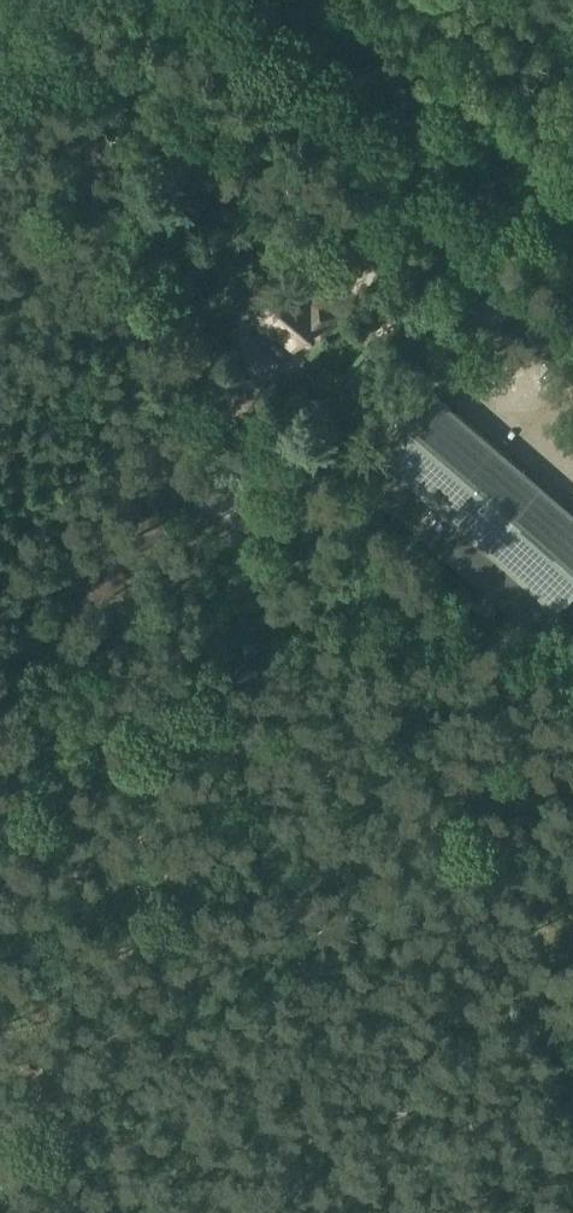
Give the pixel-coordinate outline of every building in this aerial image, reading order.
[(259,317),(256,321),(274,336),(277,332),(294,347),(311,326),(321,335),(339,314),(318,296),(308,307),(283,286),(258,315),(259,317)] [(431,392),(377,455),(401,475),(381,499),(536,632),(572,590),(572,513),(431,392)]
